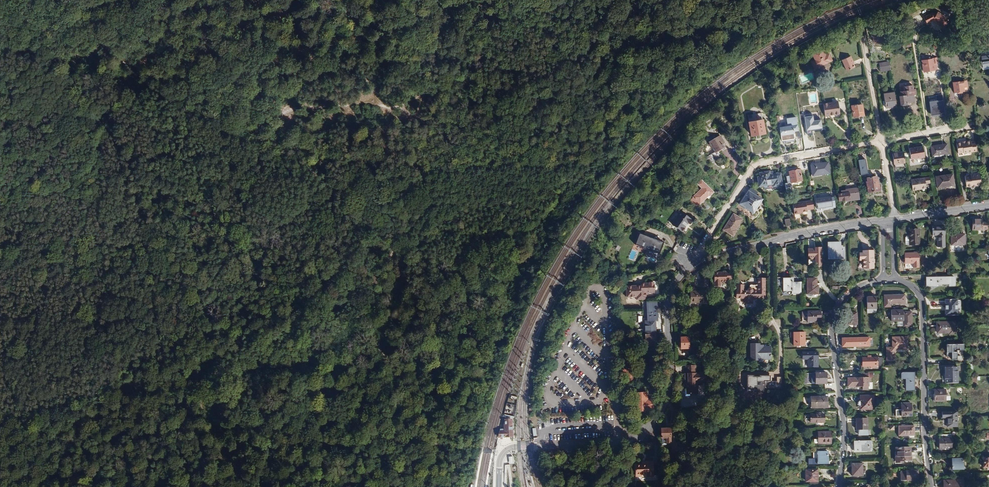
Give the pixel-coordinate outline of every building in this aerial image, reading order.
[(933,20),(943,27),(949,18),(938,12),(936,15),(933,13),(924,17),(927,23),(933,20)] [(874,43),(886,41),(885,31),(873,32),(873,37),(874,43)] [(815,68),(832,60),(829,54),(825,56),(823,51),(822,48),(812,53),(815,60),(812,62),(815,68)] [(988,66),(988,55),(981,57),(982,66),(988,66)] [(842,60),(847,71),(854,68),(853,64),(852,62),(853,61),(851,58),(851,56),(842,60)] [(932,59),(922,60),(924,71),(930,70),(935,70),(935,69),(937,69),(936,63),(938,63),(937,57),(932,58),(932,59)] [(891,70),(889,61),(879,63),(880,72),(891,70)] [(962,92),(968,91),(966,81),(953,83),(954,93),(962,92)] [(903,87),(904,91),(900,92),(901,96),(899,96),(900,105),(902,104),(903,105),(905,104),(906,103),(906,102),(910,102),(914,101),(913,94),(916,94),(915,89),(913,89),(912,85),(903,87)] [(897,108),(894,92),(883,94),(884,100),(886,110),(891,109),(897,108)] [(927,96),(929,115),(943,114),(941,92),(935,92),(935,95),(927,96)] [(834,115),(840,114),(838,101),(823,104),(825,116),(834,115)] [(806,103),(807,108),(803,109),(804,117),(806,117),(809,117),(808,115),(811,114),(816,114),(814,103),(810,103),(810,102),(806,103)] [(858,116),(864,115),(862,108),(859,109),(858,104),(851,106),(853,117),(858,116)] [(749,121),(751,136),(759,134),(765,133),(762,119),(761,112),(748,115),(749,121)] [(788,126),(779,127),(781,135),(790,133),(792,133),(794,133),(793,131),(798,130),(796,117),(786,118),(788,126)] [(725,149),(722,143),(723,142),(720,136),(716,138),(714,135),(708,139),(715,152),(707,157),(711,163),(717,160),(723,157),(721,152),(725,149)] [(956,144),(958,153),(963,153),(976,151),(975,141),(971,142),(971,140),(967,141),(962,142),(961,143),(956,144)] [(932,156),(948,153),(947,144),(939,145),(931,146),(932,156)] [(911,159),(924,157),(923,146),(918,147),(909,148),(911,159)] [(903,152),(892,154),(893,159),(894,164),(905,162),(903,152)] [(822,175),(830,174),(828,163),(819,164),(811,165),(812,174),(822,173),(822,175)] [(791,183),(802,181),(800,170),(789,172),(789,176),(786,177),(787,183),(784,184),(786,193),(792,191),(792,187),(791,183)] [(761,187),(773,185),(773,187),(782,185),(780,173),(770,175),(769,171),(766,172),(759,173),(760,177),(757,177),(759,187),(761,187)] [(975,185),(981,185),(980,173),(970,175),(965,176),(966,186),(970,185),(971,186),(975,185)] [(946,185),(954,184),(952,174),(935,176),(937,188),(942,187),(946,186),(946,185)] [(879,184),(878,180),(877,181),(876,177),(866,179),(867,182),(866,182),(868,194),(874,193),(880,191),(879,184)] [(919,189),(926,188),(925,178),(911,180),(912,190),(919,189)] [(698,184),(702,188),(690,200),(697,206),(700,203),(700,204),(706,198),(709,195),(710,196),(714,192),(702,180),(698,184)] [(750,188),(746,195),(752,199),(755,196),(757,193),(750,188)] [(851,189),(845,190),(845,191),(841,192),(842,194),(838,194),(839,202),(845,201),(850,200),(850,201),(855,200),(859,199),(858,188),(851,189)] [(753,212),(761,200),(755,196),(752,199),(746,195),(743,200),(740,204),(753,212)] [(828,207),(832,206),(832,202),(834,201),(833,198),(829,199),(828,198),(819,199),(821,208),(828,207)] [(812,200),(792,203),(794,214),(798,214),(799,212),(807,211),(806,210),(810,209),(813,209),(812,200)] [(681,212),(672,225),(682,231),(684,228),(685,228),(686,226),(688,223),(689,224),(692,220),(681,212)] [(723,230),(733,236),(736,230),(735,230),(742,220),(734,214),(728,223),(723,230)] [(972,230),(981,230),(981,229),(988,230),(988,223),(982,223),(982,220),(976,220),(972,220),(972,230)] [(939,226),(932,226),(932,236),(937,236),(939,236),(939,241),(937,241),(937,248),(945,248),(945,226),(939,226)] [(909,245),(919,245),(919,229),(914,229),(909,229),(909,232),(909,236),(909,245)] [(644,248),(647,249),(652,238),(641,234),(638,244),(645,246),(644,248)] [(957,235),(951,235),(951,245),(965,245),(964,235),(957,235)] [(664,243),(652,238),(647,249),(651,251),(652,249),(660,252),(664,243)] [(829,259),(844,258),(843,248),(840,248),(840,243),(835,243),(828,243),(829,259)] [(873,260),(873,250),(868,250),(863,251),(863,253),(859,253),(859,260),(863,260),(863,269),(874,269),(873,260)] [(904,258),(904,264),(913,264),(913,268),(919,268),(919,253),(904,253),(904,258)] [(719,273),(714,273),(715,287),(721,286),(721,282),(727,282),(727,280),(732,280),(732,272),(729,272),(719,273)] [(934,278),(926,278),(926,282),(926,287),(936,286),(936,284),(949,284),(949,286),(955,286),(955,277),(934,278)] [(744,303),(753,303),(753,298),(765,298),(765,278),(762,278),(757,278),(757,280),(756,280),(756,284),(757,284),(757,285),(750,285),(750,286),(750,288),(749,288),(748,289),(744,289),(744,303)] [(700,279),(701,287),(708,287),(708,279),(704,279),(700,279)] [(783,285),(783,291),(792,291),(792,294),(801,294),(801,282),(793,282),(793,279),(790,279),(783,279),(783,285)] [(807,279),(807,294),(818,294),(818,290),(818,286),(817,286),(816,279),(812,279),(807,279)] [(632,285),(632,296),(642,296),(642,299),(651,299),(651,294),(651,293),(653,293),(660,293),(660,283),(659,283),(659,282),(654,282),(654,283),(646,283),(646,285),(632,285)] [(691,303),(709,303),(708,292),(690,292),(691,303)] [(884,295),(884,307),(890,307),(890,304),(905,304),(905,298),(905,295),(884,295)] [(866,297),(867,309),(876,309),(876,297),(870,297),(866,297)] [(945,306),(945,315),(957,315),(957,300),(945,300),(945,306)] [(645,321),(646,339),(646,343),(646,344),(649,344),(649,346),(655,346),(655,345),(656,345),(656,338),(655,321),(657,321),(657,303),(647,303),(648,321),(645,321)] [(892,321),(903,321),(903,327),(912,327),(912,319),(911,312),(904,312),(904,310),(891,310),(892,321)] [(807,317),(807,323),(812,322),(812,320),(816,320),(821,320),(821,315),(821,311),(802,312),(802,317),(807,317)] [(853,325),(857,324),(856,313),(853,313),(847,313),(847,325),(853,325)] [(955,322),(949,322),(936,322),(937,326),(937,333),(944,332),(944,333),(949,333),(949,335),(955,334),(955,322)] [(794,335),(794,346),(805,346),(805,338),(805,332),(794,332),(794,335)] [(681,349),(689,349),(689,337),(680,338),(681,342),(681,349)] [(907,337),(892,337),(892,347),(886,347),(887,361),(895,360),(894,349),(907,349),(907,343),(907,337)] [(842,341),(842,347),(863,346),(863,338),(842,338),(842,341)] [(751,345),(751,360),(759,360),(759,359),(770,359),(770,347),(762,347),(759,347),(759,346),(759,344),(751,345)] [(946,351),(946,357),(957,357),(956,344),(946,345),(946,351)] [(802,353),(803,359),(808,359),(808,367),(818,367),(817,359),(817,352),(802,353)] [(874,366),(882,366),(882,357),(877,358),(871,358),(867,358),(862,358),(862,362),(862,366),(870,366),(874,366)] [(686,366),(686,373),(688,373),(688,383),(686,383),(686,386),(686,389),(686,394),(690,394),(697,394),(697,383),(706,383),(706,373),(696,373),(695,365),(686,366)] [(946,383),(958,383),(957,367),(945,367),(945,375),(946,383)] [(815,373),(816,384),(826,383),(826,379),(826,373),(815,373)] [(848,382),(848,387),(862,386),(862,390),(869,390),(868,386),(869,386),(869,383),(869,378),(868,378),(868,373),(860,373),(860,378),(847,378),(848,382)] [(914,382),(914,373),(901,373),(901,379),(906,379),(906,390),(914,390),(914,382)] [(753,375),(747,374),(746,389),(753,390),(753,391),(765,392),(765,389),(782,389),(782,384),(777,384),(777,381),(769,381),(770,375),(759,375),(759,377),(753,376),(753,375)] [(946,396),(945,389),(934,390),(934,395),(934,402),(946,401),(950,400),(950,396),(946,396)] [(635,394),(636,412),(654,409),(652,404),(651,400),(647,400),(647,393),(635,394)] [(873,396),(860,396),(860,399),(860,400),(859,401),(858,402),(858,403),(858,404),(858,405),(859,406),(861,407),(864,407),(864,409),(873,409),(873,396)] [(811,397),(811,408),(827,407),(827,401),(827,397),(811,397)] [(901,407),(901,416),(911,416),(911,412),(911,403),(902,404),(902,407),(901,407)] [(957,412),(942,412),(942,414),(942,418),(947,418),(947,427),(957,426),(957,412)] [(810,414),(810,423),(824,422),(824,419),(824,414),(810,414)] [(593,426),(612,425),(612,417),(593,418),(593,426)] [(856,423),(856,430),(858,430),(859,435),(868,435),(867,418),(856,418),(856,423)] [(509,437),(513,437),(513,430),(513,419),(504,419),(504,430),(499,430),(498,433),(497,437),(499,437),(501,437),(504,437),(509,437)] [(914,426),(898,426),(898,436),(914,436),(914,430),(914,426)] [(661,428),(661,439),(671,439),(671,428),(666,428),(661,428)] [(818,439),(818,444),(831,443),(831,437),(831,432),(818,432),(818,439)] [(939,449),(952,449),(951,434),(939,435),(939,441),(939,449)] [(869,441),(854,441),(854,446),(854,451),(869,451),(869,441)] [(910,447),(896,448),(896,461),(903,461),(911,461),(911,452),(910,447)] [(808,464),(828,464),(828,457),(827,451),(818,451),(818,453),(818,459),(813,459),(808,459),(808,464)] [(950,469),(963,469),(963,459),(950,459),(950,465),(950,469)] [(643,465),(635,465),(636,476),(642,476),(642,474),(647,474),(647,477),(654,476),(653,464),(643,465)] [(852,469),(852,476),(862,476),(862,477),(866,477),(866,471),(862,471),(862,468),(862,464),(852,464),(852,469)] [(810,481),(818,481),(818,476),(817,470),(806,470),(806,482),(810,481)] [(901,483),(918,482),(918,476),(918,471),(900,471),(901,483)]
